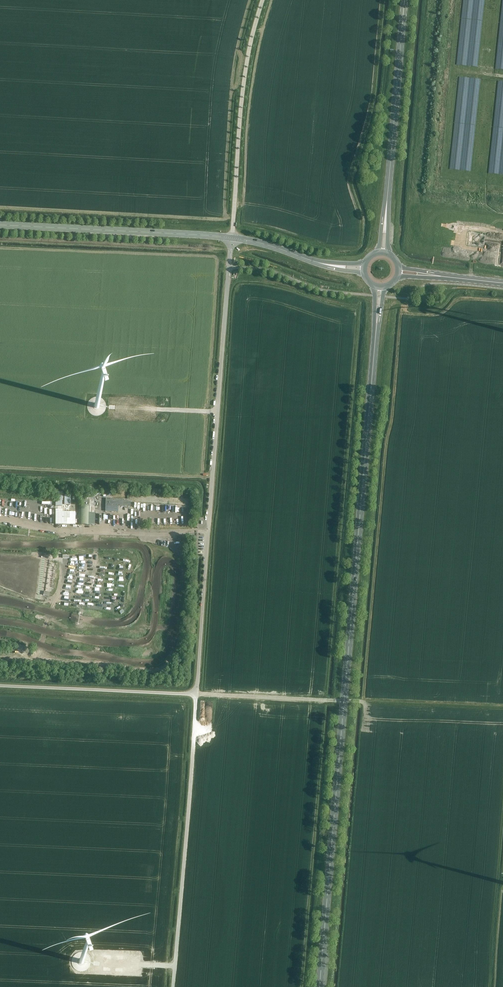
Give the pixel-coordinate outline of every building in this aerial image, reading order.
[(106,499),(105,506),(130,507),(131,500),(106,499)] [(89,505),(78,505),(78,524),(93,525),(93,513),(89,513),(89,505)] [(62,509),(56,509),(56,524),(75,524),(75,512),(62,512),(62,509)]
